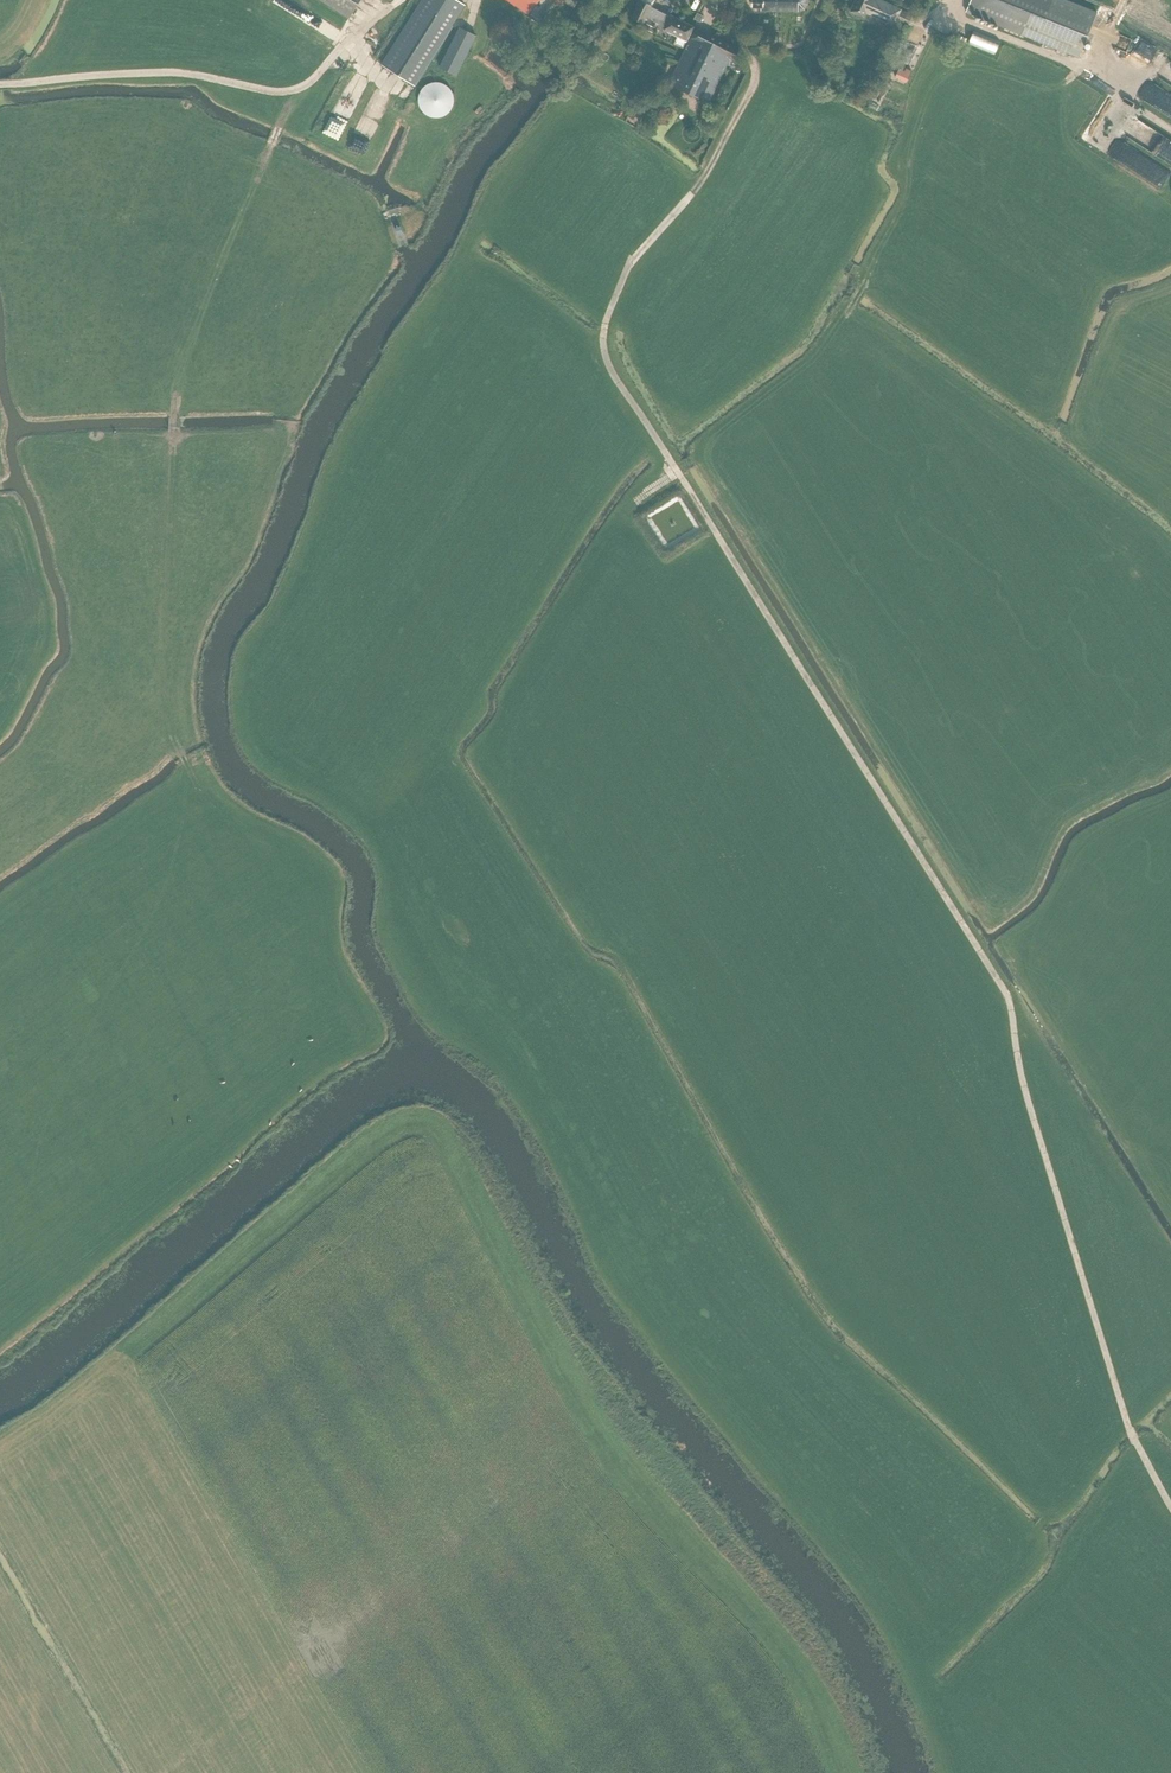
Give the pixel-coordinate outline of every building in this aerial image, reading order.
[(321,0),(349,18),(360,0),(321,0)] [(414,85),(464,6),(456,0),(422,0),(381,64),(414,85)] [(540,22),(553,2),(561,6),(564,1),(573,6),(578,0),(506,0),(540,22)] [(683,48),(686,42),(688,43),(696,27),(671,15),(670,16),(652,7),(655,0),(640,0),(631,18),(643,24),(647,16),(666,25),(663,31),(677,37),(674,44),(683,48)] [(761,10),(798,11),(804,9),(807,4),(807,0),(751,0),(751,5),(761,6),(761,10)] [(907,25),(912,15),(901,10),(880,0),(856,0),(851,11),(864,18),(866,13),(893,26),(896,20),(907,25)] [(966,13),(1078,57),(1096,11),(1067,0),(971,0),(966,13)] [(703,16),(697,13),(694,19),(697,21),(700,22),(703,16)] [(655,28),(647,23),(644,28),(652,32),(655,28)] [(439,68),(456,76),(476,36),(459,27),(439,68)] [(727,60),(728,58),(735,61),(740,49),(696,27),(688,43),(668,83),(709,103),(729,61),(727,60)] [(974,29),(969,43),(996,54),(1002,39),(974,29)] [(910,81),(913,71),(905,68),(901,78),(910,81)] [(453,95),(452,92),(450,90),(448,88),(446,86),(443,84),(441,83),(438,83),(435,82),(432,83),(429,84),(426,85),(424,87),(421,90),(420,92),(419,94),(418,97),(418,100),(418,103),(419,106),(421,109),(423,112),(426,114),(429,116),(432,117),(436,117),(439,117),(442,116),(445,115),(448,113),(450,110),(452,107),(453,104),(454,101),(453,98),(453,95)] [(1103,147),(1110,132),(1105,130),(1110,119),(1104,116),(1091,141),(1103,147)] [(1164,189),(1170,175),(1170,138),(1159,132),(1155,140),(1165,145),(1161,153),(1157,151),(1154,158),(1167,165),(1156,185),(1164,189)] [(666,545),(698,527),(680,495),(648,513),(666,545)]
